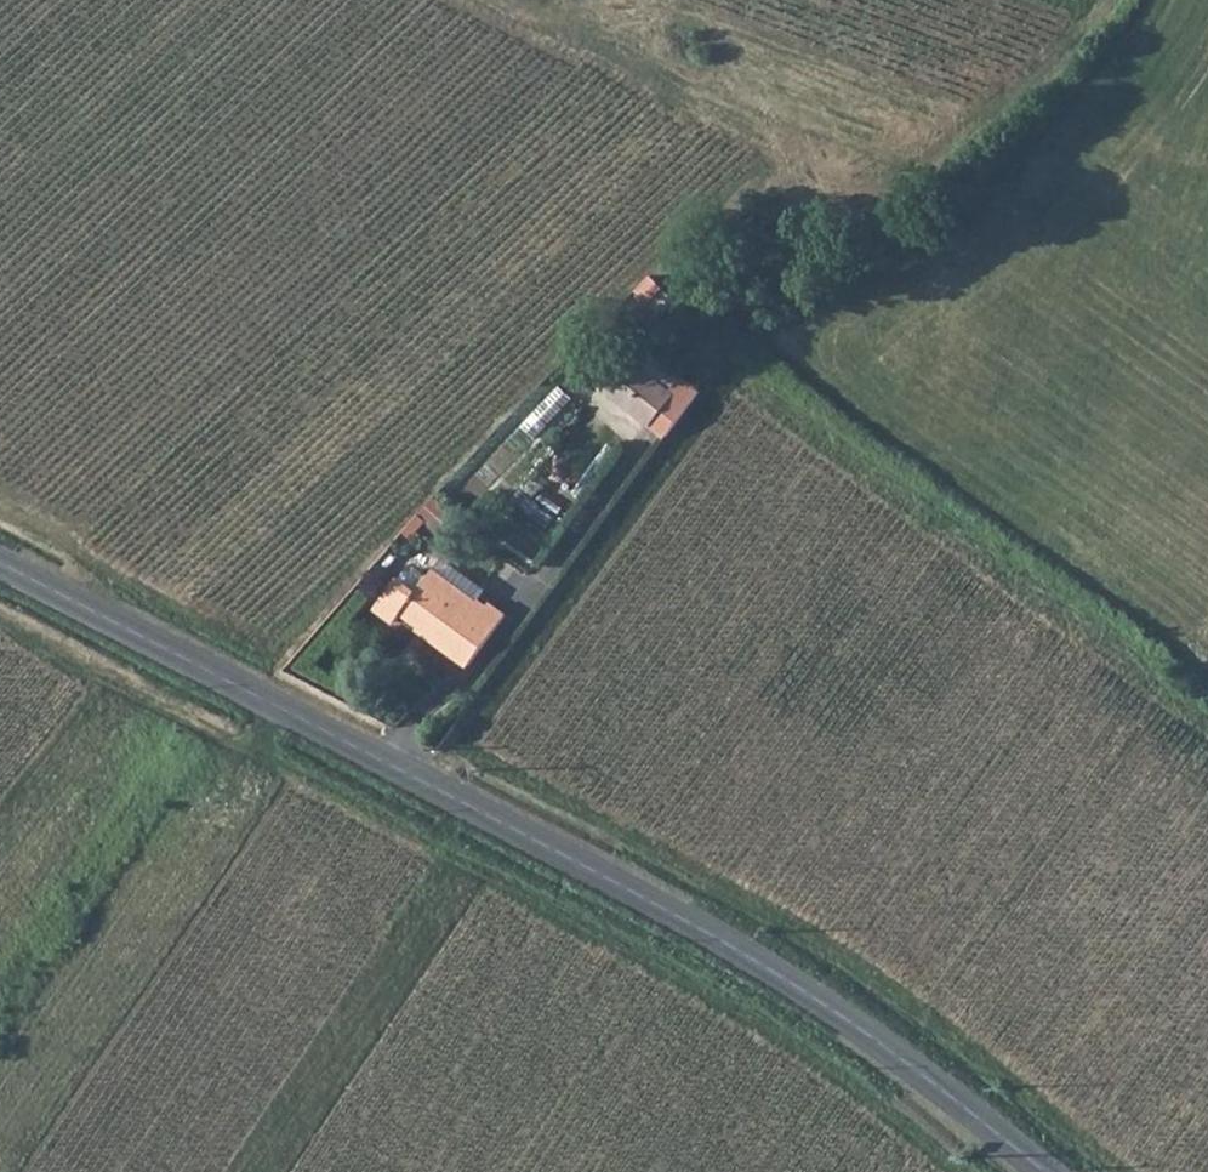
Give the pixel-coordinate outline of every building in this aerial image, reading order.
[(666,397),(676,383),(658,370),(639,356),(629,370),(666,397)] [(661,444),(695,396),(676,383),(666,397),(629,370),(613,390),(635,407),(628,418),(661,444)] [(613,390),(606,401),(628,418),(635,407),(613,390)] [(440,568),(430,583),(484,621),(493,609),(495,606),(440,568)] [(398,586),(417,599),(428,582),(409,569),(398,586)] [(397,628),(404,618),(433,637),(430,643),(474,673),(510,621),(493,609),(484,621),(430,583),(428,582),(417,599),(398,586),(379,615),(397,628)]
